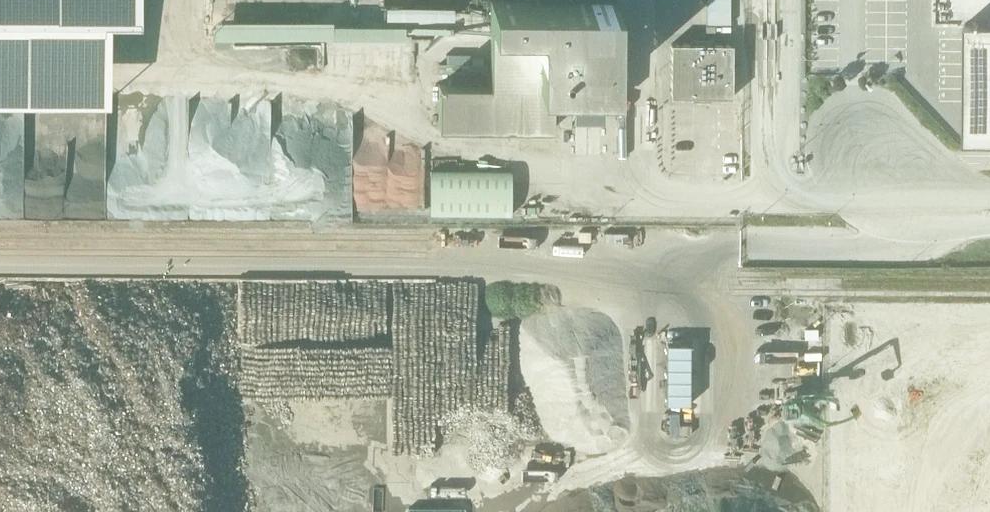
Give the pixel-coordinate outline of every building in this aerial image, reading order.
[(490,23),(538,24),(538,83),(552,83),(558,83),(571,83),(615,84),(616,0),(490,0),(490,23)] [(731,22),(732,0),(709,0),(708,21),(731,22)] [(228,33),(268,34),(269,20),(229,19),(228,33)] [(304,36),(407,34),(406,21),(304,22),(304,36)] [(538,83),(538,24),(490,23),(489,84),(438,83),(438,126),(552,126),(552,83),(538,83)] [(964,23),(963,143),(989,143),(989,23),(964,23)] [(732,96),(733,43),(671,43),(671,96),(732,96)] [(571,127),(571,83),(558,83),(558,127),(571,127)] [(513,168),(430,168),(430,212),(513,212),(513,168)]
